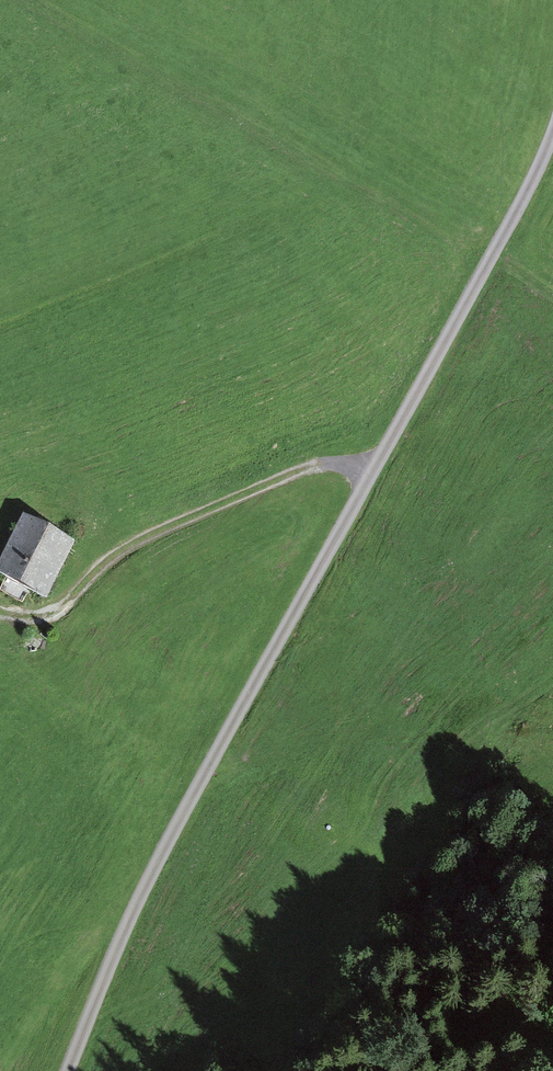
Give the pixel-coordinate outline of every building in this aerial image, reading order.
[(23,529),(2,577),(45,596),(66,548),(23,529)]
